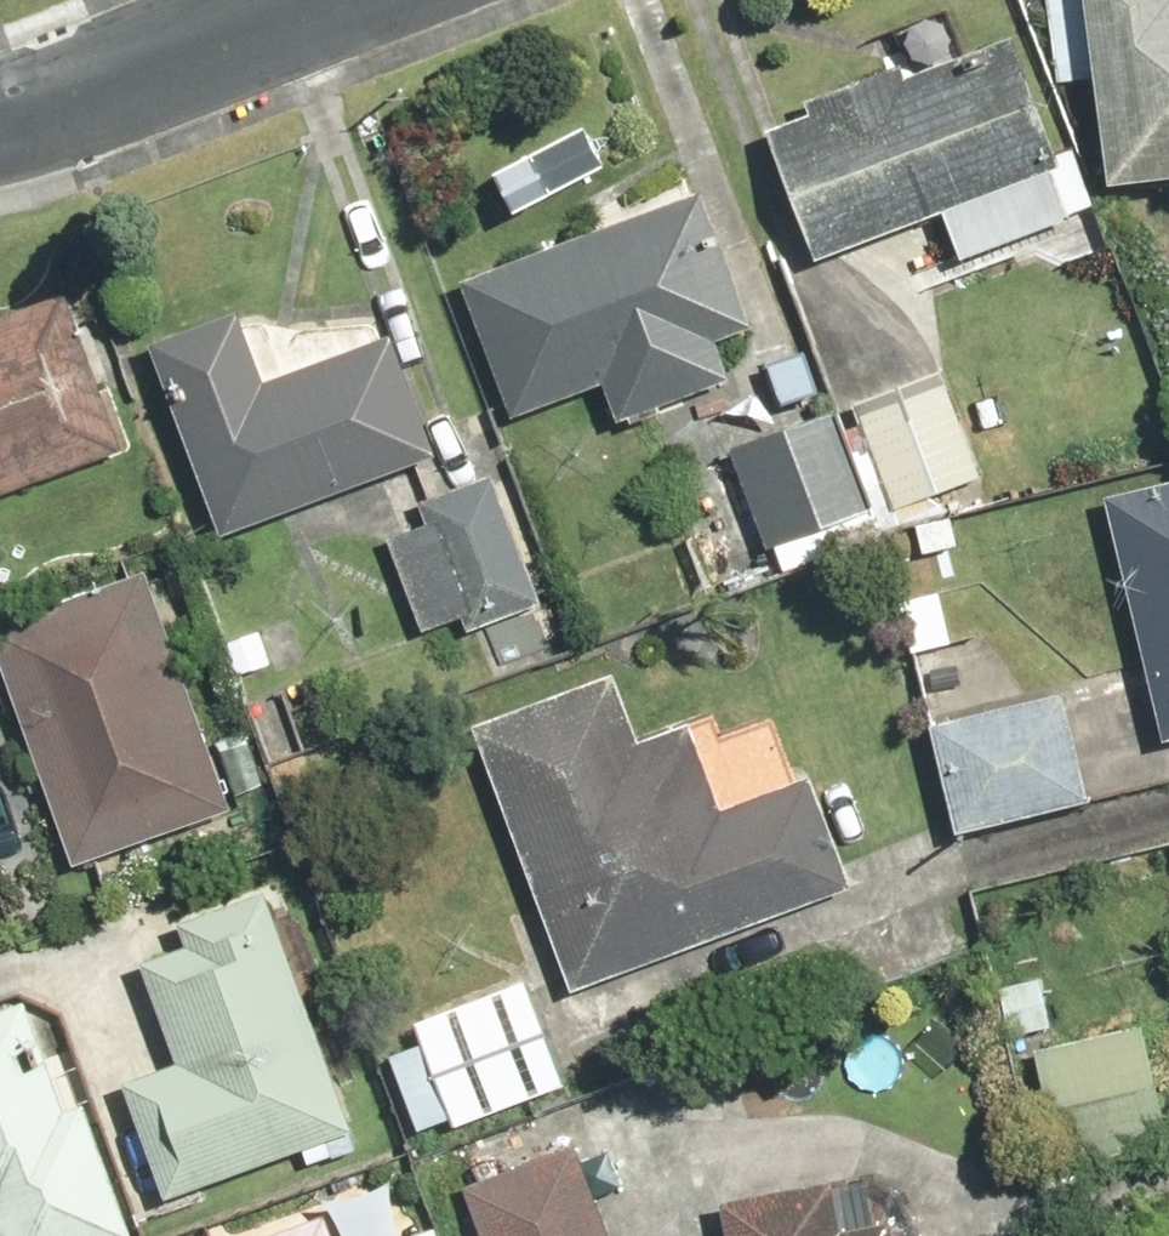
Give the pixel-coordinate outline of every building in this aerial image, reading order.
[(1101,182),(1168,174),(1168,0),(1080,0),(1101,182)] [(760,130),(810,258),(1056,163),(1006,35),(899,76),(893,61),(801,96),(807,112),(760,130)] [(692,185),(455,276),(511,419),(601,384),(616,423),(724,382),(708,343),(748,327),(692,185)] [(0,313),(0,494),(121,449),(62,290),(0,313)] [(139,346),(214,538),(434,453),(388,333),(259,383),(230,311),(139,346)] [(943,368),(849,402),(889,512),(983,478),(943,368)] [(724,447),(761,550),(868,512),(831,409),(724,447)] [(489,475),(417,502),(424,521),(384,536),(422,633),(462,618),(467,631),(539,604),(489,475)] [(1157,743),(1168,740),(1168,476),(1095,495),(1157,743)] [(0,618),(0,670),(70,866),(230,809),(144,566),(0,618)] [(609,671),(467,724),(567,994),(851,890),(808,773),(718,807),(686,722),(635,740),(609,671)] [(923,725),(950,835),(1086,801),(1058,691),(923,725)] [(119,1083),(164,1200),(348,1130),(257,894),(173,926),(180,946),(133,964),(171,1063),(119,1083)] [(527,980),(408,1024),(448,1131),(567,1087),(527,980)] [(21,1001),(0,1008),(0,1235),(128,1235),(78,1102),(60,1108),(21,1001)] [(1139,1026),(1032,1052),(1060,1167),(1167,1142),(1139,1026)] [(479,1235),(605,1235),(571,1144),(460,1185),(479,1235)] [(717,1203),(723,1235),(884,1235),(881,1220),(838,1229),(828,1181),(717,1203)] [(320,1216),(265,1235),(328,1235),(320,1216)]
